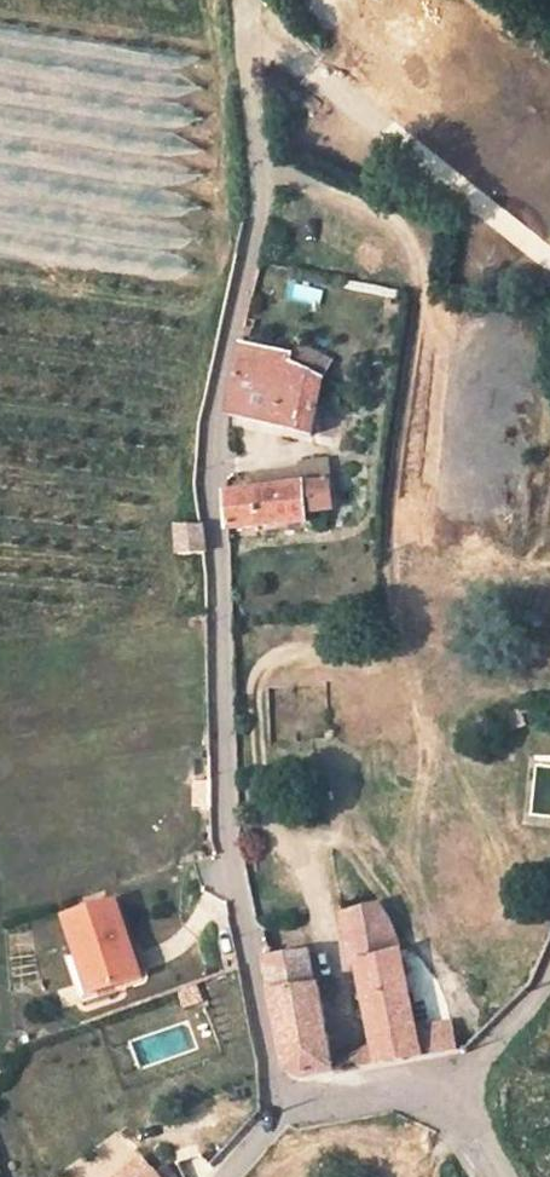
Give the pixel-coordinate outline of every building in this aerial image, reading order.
[(246,327),(256,329),(258,321),(247,319),(246,327)] [(255,337),(256,329),(246,327),(243,334),(255,337)] [(228,415),(312,434),(320,396),(313,395),(317,378),(304,372),(292,366),(294,357),(241,345),(236,367),(228,415)] [(307,360),(294,357),(292,366),(304,372),(307,360)] [(328,480),(325,463),(300,467),(300,472),(302,483),(328,480)] [(229,530),(307,522),(305,506),(331,502),(328,480),(302,483),(300,472),(259,478),(262,491),(250,493),(227,496),(229,530)] [(249,479),(250,493),(262,491),(259,478),(249,479)] [(203,528),(178,529),(179,555),(207,554),(203,528)] [(337,728),(333,726),(331,727),(329,727),(327,729),(326,731),(326,734),(327,736),(328,738),(330,739),(332,739),(334,739),(336,739),(338,737),(339,736),(340,734),(340,731),(339,729),(337,728)] [(116,902),(68,919),(80,962),(73,964),(84,1004),(119,994),(116,986),(140,978),(116,902)] [(456,1052),(453,1032),(419,1039),(402,958),(394,928),(384,915),(374,909),(343,917),(346,935),(359,965),(375,1048),(378,1066),(456,1052)] [(332,1074),(320,985),(313,985),(309,955),(265,962),(287,1073),(305,1079),(332,1074)] [(451,1026),(418,1032),(419,1039),(453,1032),(451,1026)] [(352,1061),(361,1069),(378,1066),(375,1048),(352,1061)] [(152,1114),(145,1092),(131,1097),(138,1119),(152,1114)] [(144,1158),(124,1176),(159,1176),(144,1158)] [(154,1170),(160,1176),(180,1176),(166,1160),(154,1170)]
